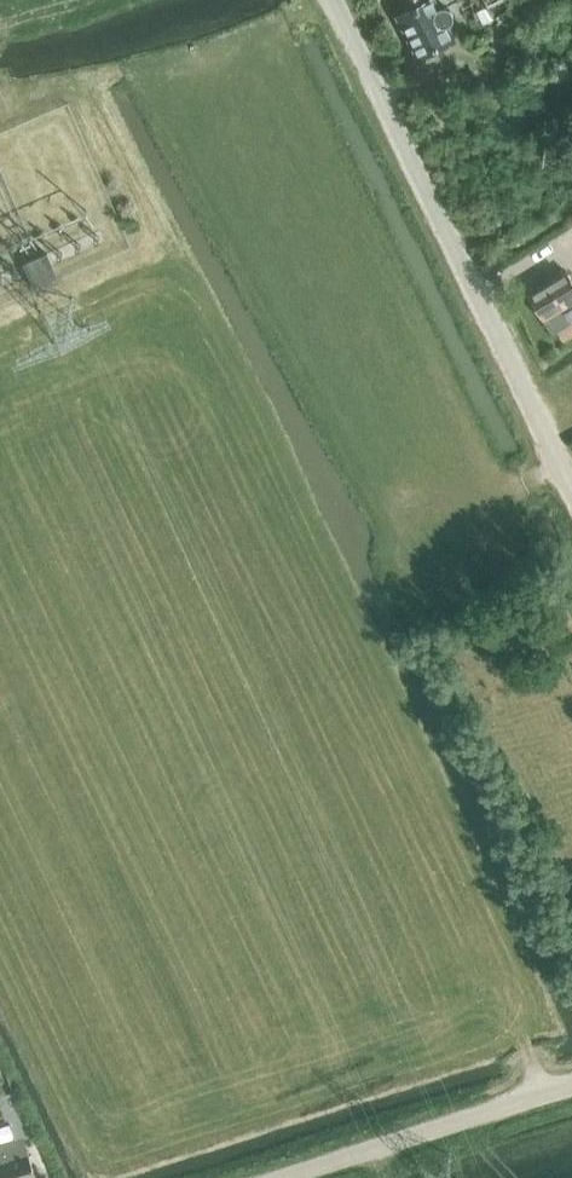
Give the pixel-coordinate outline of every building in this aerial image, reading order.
[(438,8),(436,10),(431,0),(400,0),(405,10),(393,16),(415,60),(451,42),(443,26),(447,25),(451,22),(453,18),(453,14),(452,11),(448,7),(444,6),(438,8)] [(23,263),(35,290),(59,279),(47,253),(23,263)] [(552,331),(571,318),(571,281),(565,270),(527,293),(543,319),(544,318),(552,331)] [(22,1137),(0,1144),(0,1177),(35,1177),(22,1137)]
